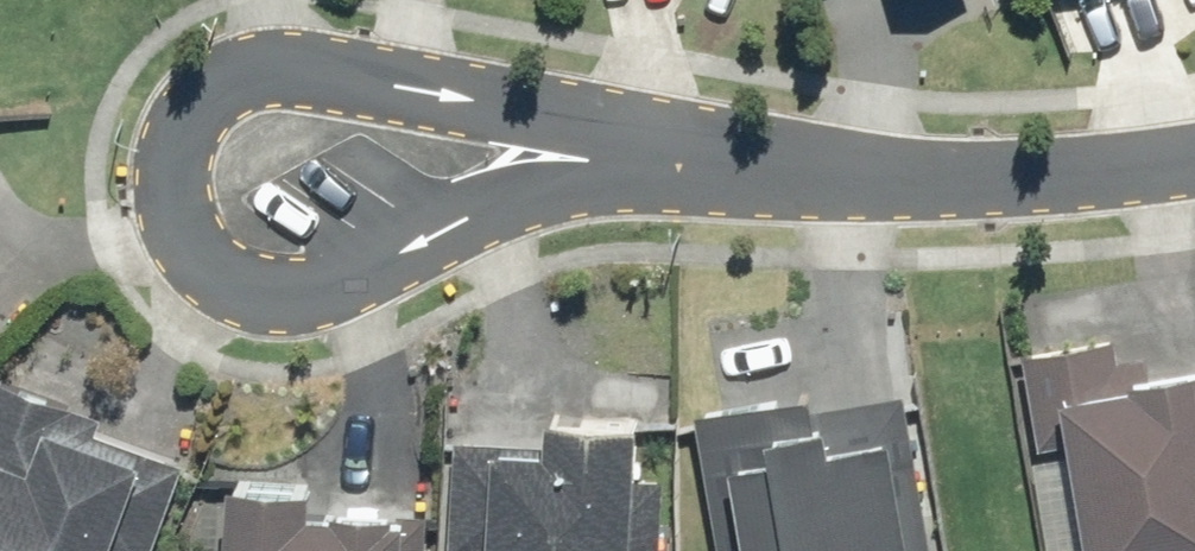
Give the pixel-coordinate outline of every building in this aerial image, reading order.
[(1020,350),(1037,444),(1062,440),(1083,550),(1194,550),(1194,360),(1146,369),(1143,352),(1117,357),(1113,333),(1020,350)] [(181,463),(94,431),(99,417),(0,380),(0,550),(149,550),(181,463)] [(693,411),(716,550),(927,550),(900,392),(808,407),(805,393),(693,411)] [(633,418),(539,411),(537,443),(453,437),(445,550),(623,550),(633,418)] [(221,477),(216,550),(421,550),(424,513),(396,511),(395,515),(386,514),(387,508),(325,505),(325,509),(301,508),(303,482),(221,477)]
